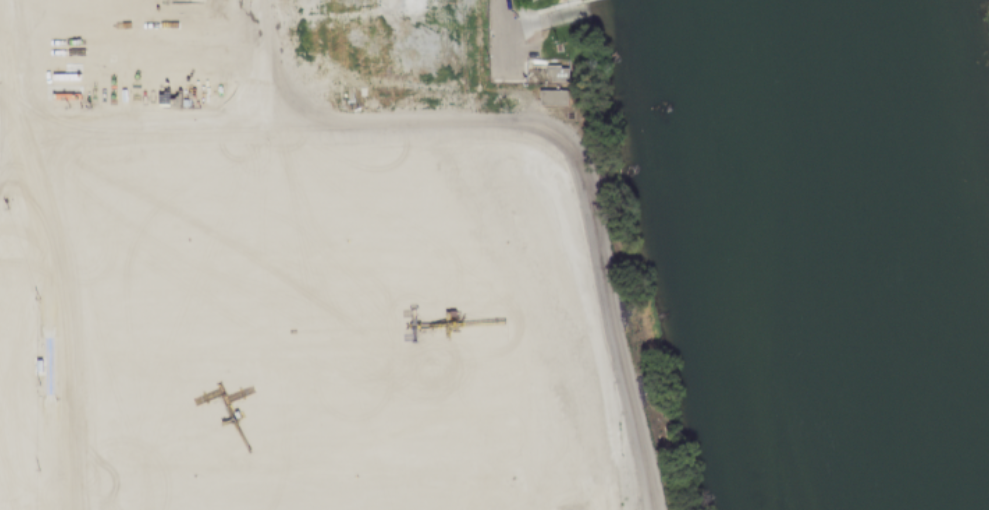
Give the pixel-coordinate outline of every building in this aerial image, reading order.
[(534,8),(569,0),(591,0),(534,12),(534,8)] [(556,70),(566,70),(566,83),(548,83),(548,75),(543,75),(543,66),(556,66),(556,70)] [(535,91),(563,90),(563,105),(536,105),(535,91)] [(341,92),(341,105),(330,105),(330,92),(341,92)]
